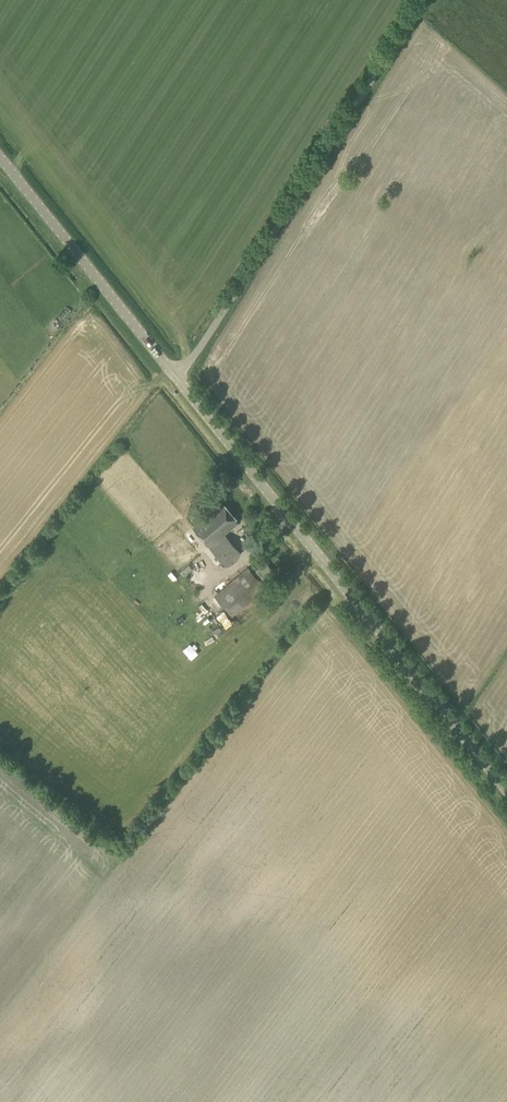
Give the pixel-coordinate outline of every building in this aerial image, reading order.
[(193,527),(210,547),(210,548),(226,567),(242,554),(225,534),(237,523),(220,503),(193,527)] [(263,579),(273,571),(265,562),(256,571),(263,579)] [(247,605),(266,589),(247,567),(214,596),(232,617),(246,604),(247,605)] [(189,575),(197,580),(200,576),(193,571),(189,575)]
